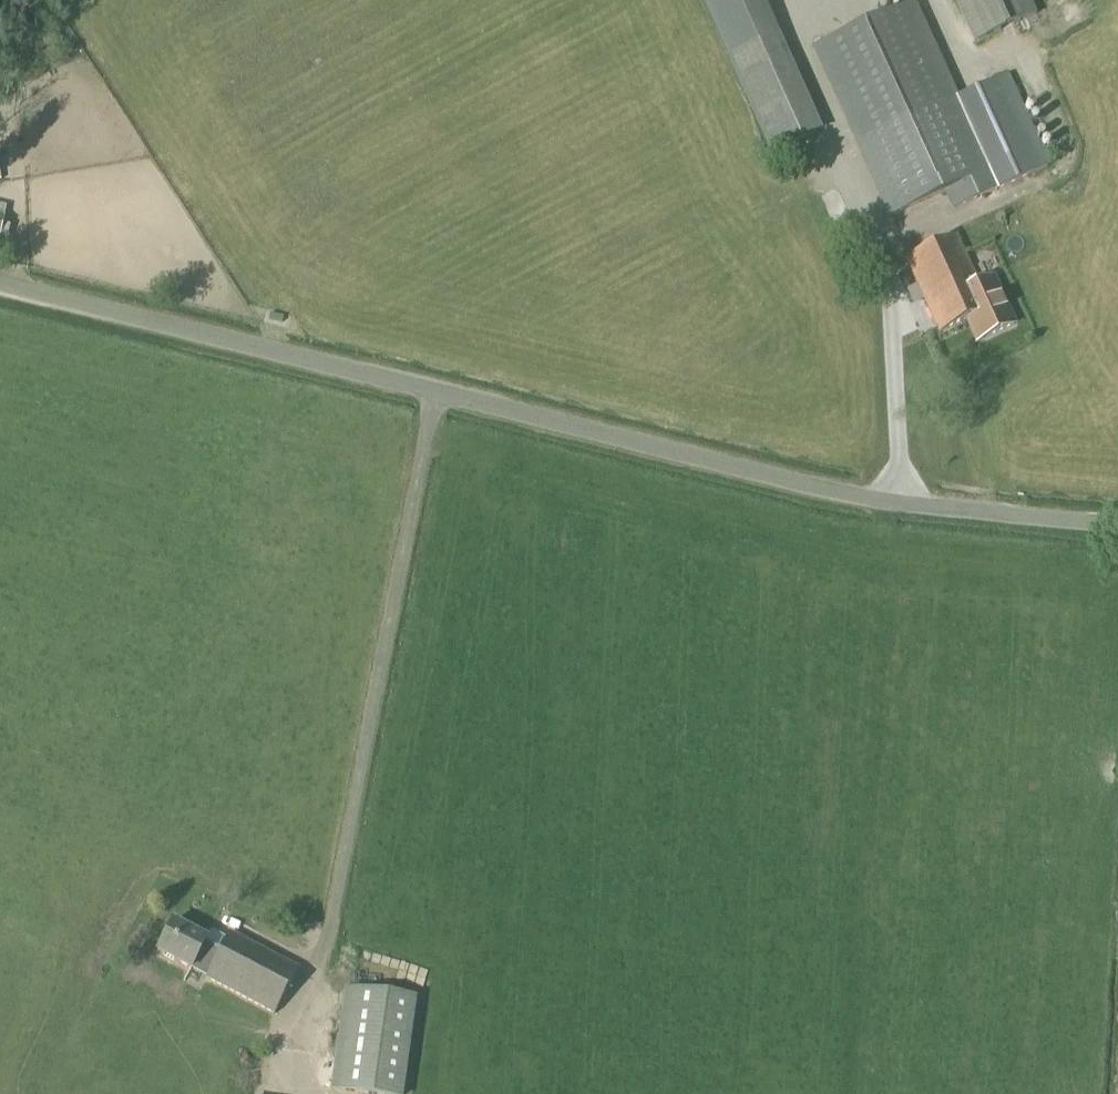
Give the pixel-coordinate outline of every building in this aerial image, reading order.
[(26,8),(26,9),(41,1),(41,0),(11,0),(17,13),(26,8)] [(727,37),(776,17),(769,0),(712,0),(727,37)] [(1033,6),(1030,0),(956,0),(971,34),(974,41),(1036,14),(1033,6)] [(911,4),(814,47),(857,142),(889,215),(944,191),(952,209),(984,195),(1046,167),(1006,76),(953,99),(911,4)] [(777,112),(757,121),(770,150),(781,145),(790,141),(777,112)] [(991,279),(975,286),(954,238),(905,260),(937,333),(966,320),(976,343),(1012,326),(991,279)] [(172,923),(156,952),(190,970),(195,960),(211,968),(205,979),(252,1004),(270,1014),(273,1015),(297,970),(229,934),(219,953),(203,945),(205,941),(172,923)] [(345,991),(331,1090),(359,1093),(400,1093),(413,1000),(345,991)]
